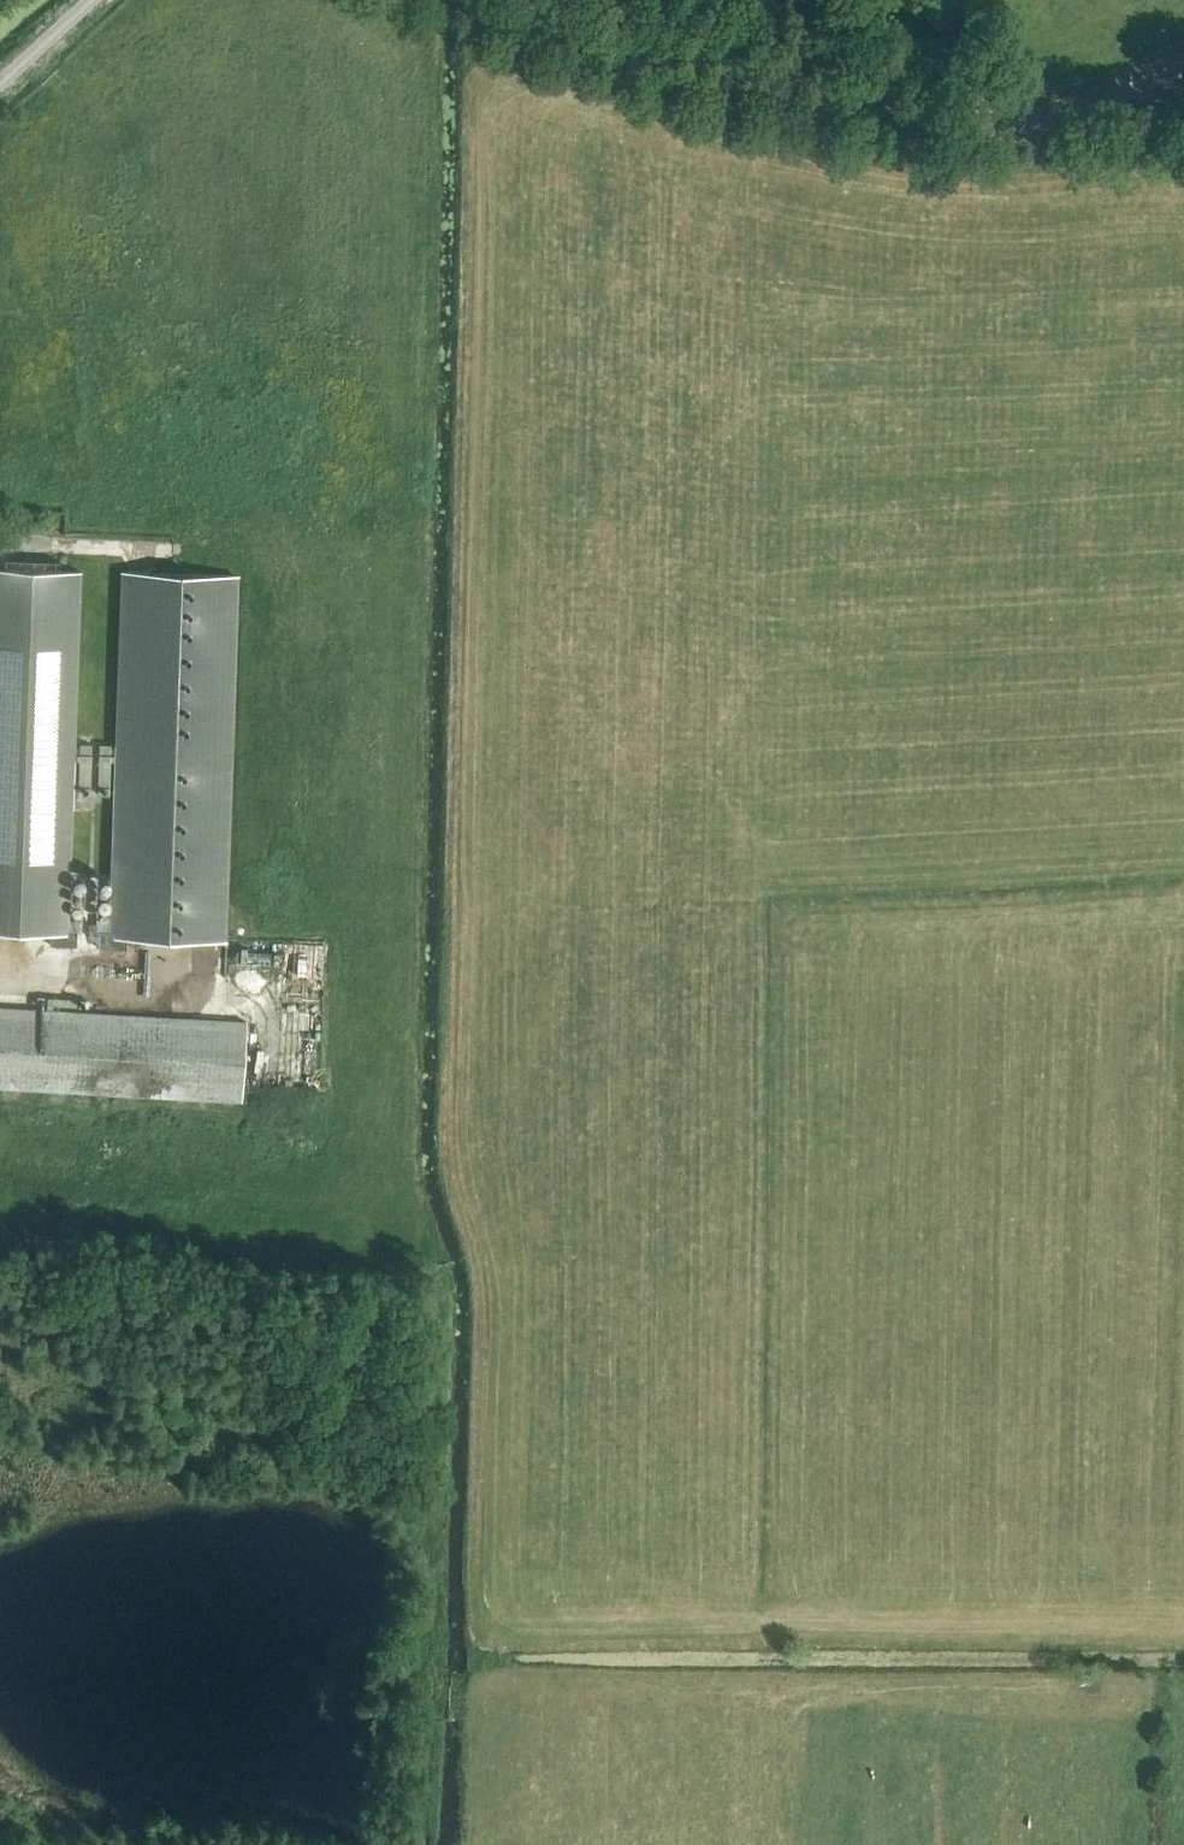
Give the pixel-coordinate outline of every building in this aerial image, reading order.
[(79,925),(69,925),(82,572),(62,571),(59,571),(59,559),(6,558),(6,570),(0,569),(0,930),(50,932),(53,932),(52,945),(78,946),(79,925)] [(231,577),(120,574),(108,926),(98,926),(97,947),(123,948),(124,935),(218,938),(231,577)] [(294,945),(291,980),(321,982),(323,946),(294,945)] [(241,1100),(245,1023),(0,1009),(0,1086),(241,1100)]
